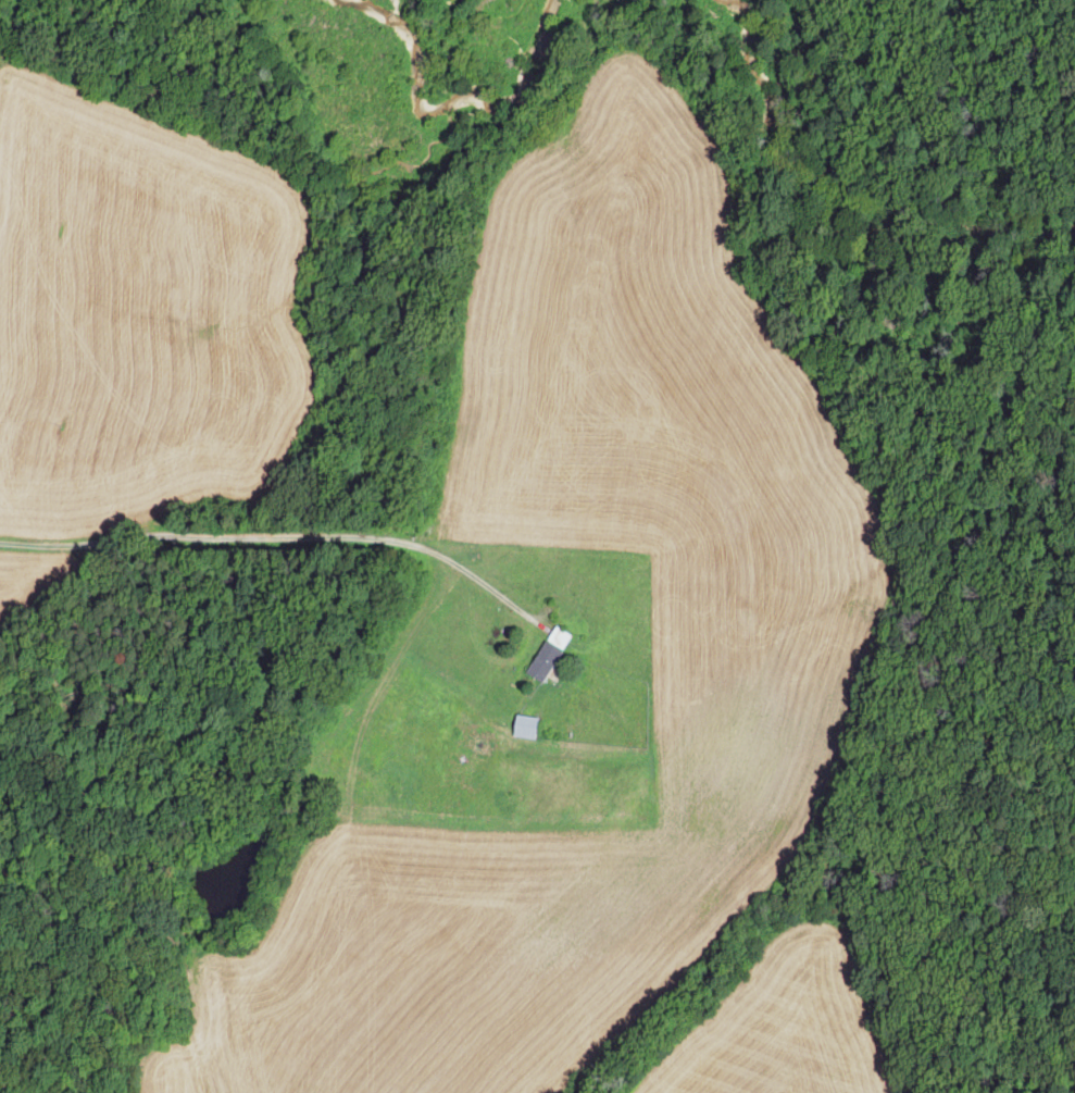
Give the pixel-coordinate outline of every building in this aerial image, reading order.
[(541,682),(545,676),(554,681),(559,672),(551,667),(571,634),(554,624),(525,672),(541,682)] [(518,710),(541,713),(538,736),(515,733),(518,710)]
